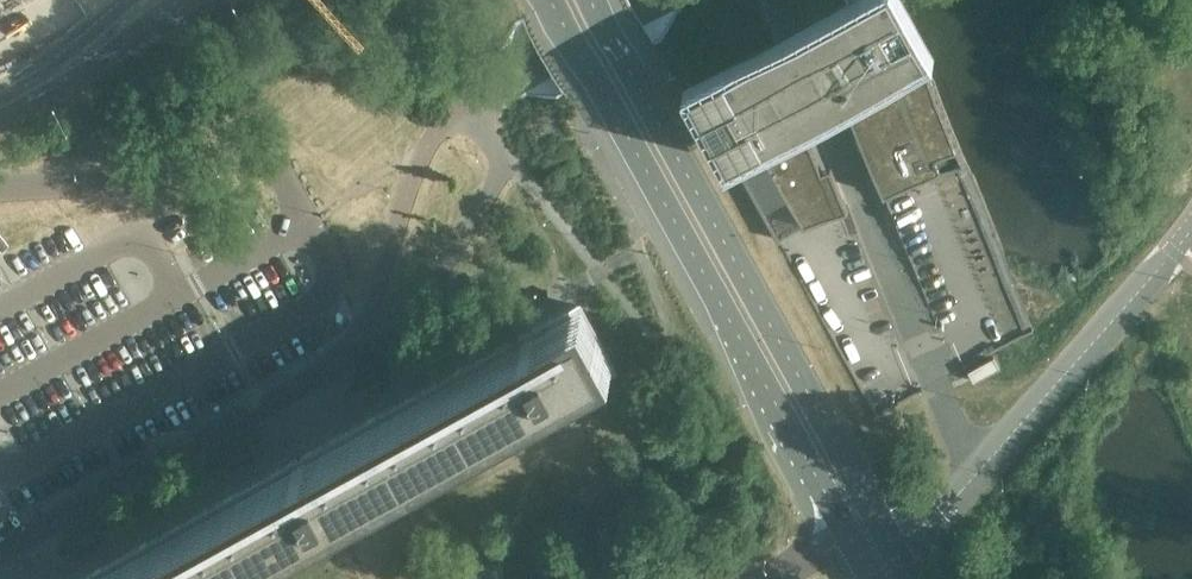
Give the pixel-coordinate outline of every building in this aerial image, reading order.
[(920,51),(929,45),(905,0),(807,0),(807,1),(807,5),(809,9),(812,18),(843,93),(884,195),(965,162),(920,51)] [(831,165),(822,168),(801,116),(828,101),(843,93),(812,18),(799,25),(784,34),(690,86),(729,156),(731,155),(778,240),(781,238),(780,237),(803,226),(804,227),(849,209),(831,165)] [(547,401),(610,366),(577,305),(82,578),(225,578),(547,401)] [(993,357),(968,371),(971,375),(973,379),(974,381),(999,367),(993,357)]
